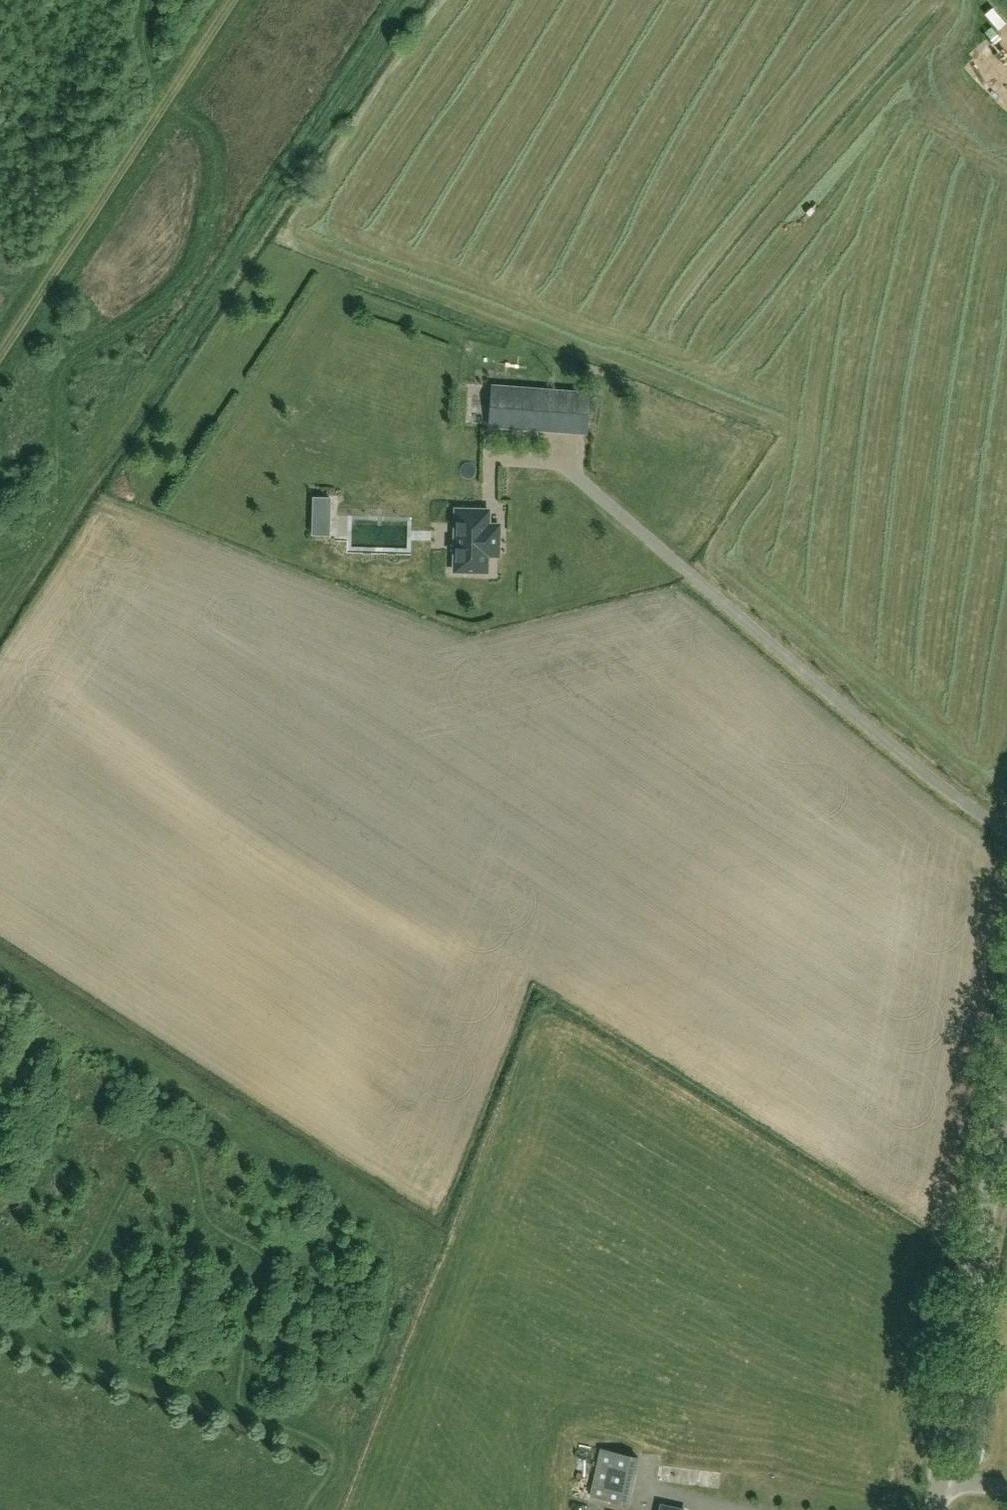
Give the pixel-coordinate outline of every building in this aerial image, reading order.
[(522,379),(542,379),(542,370),(522,370),(522,379)] [(473,388),(474,420),(491,419),(489,387),(473,388)] [(516,387),(514,427),(587,432),(590,392),(516,387)] [(489,510),(456,509),(455,571),(487,571),(488,554),(499,554),(499,525),(488,524),(489,510)] [(601,1448),(591,1495),(627,1503),(637,1456),(601,1448)] [(692,1479),(693,1468),(671,1466),(670,1477),(692,1479)]
